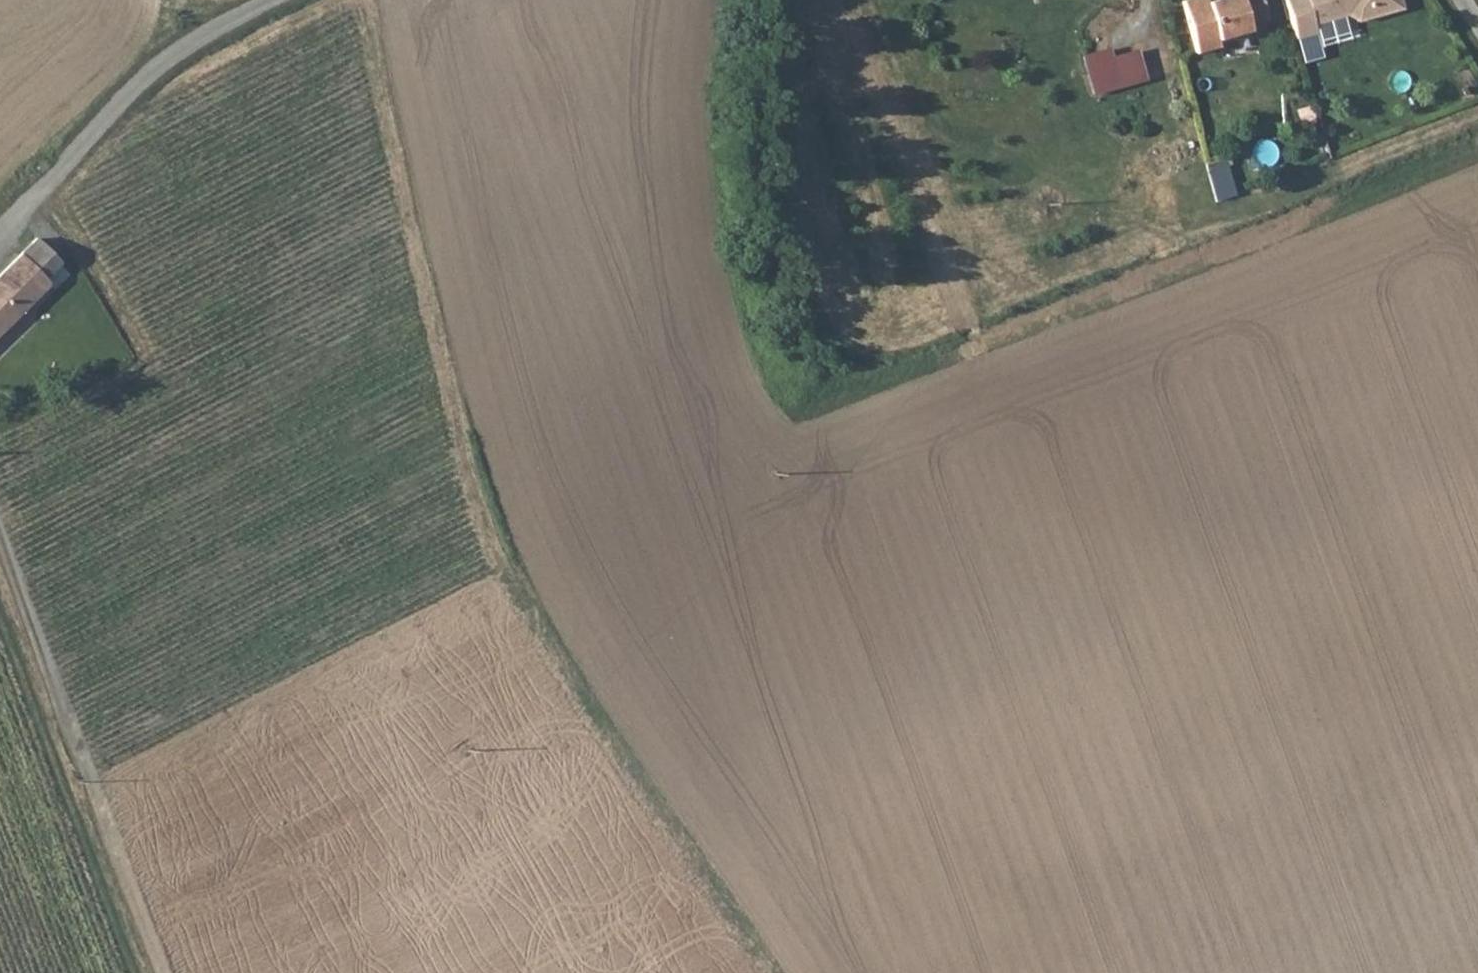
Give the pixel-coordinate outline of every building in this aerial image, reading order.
[(1206,50),(1229,45),(1227,37),(1259,30),(1258,25),(1278,20),(1273,0),(1194,0),(1206,50)] [(1300,51),(1365,37),(1362,22),(1409,12),(1407,0),(1289,0),(1300,51)] [(1143,45),(1087,55),(1094,94),(1151,83),(1143,45)] [(36,238),(20,254),(43,277),(59,262),(36,238)] [(47,281),(43,277),(20,254),(0,272),(0,326),(47,281)]
